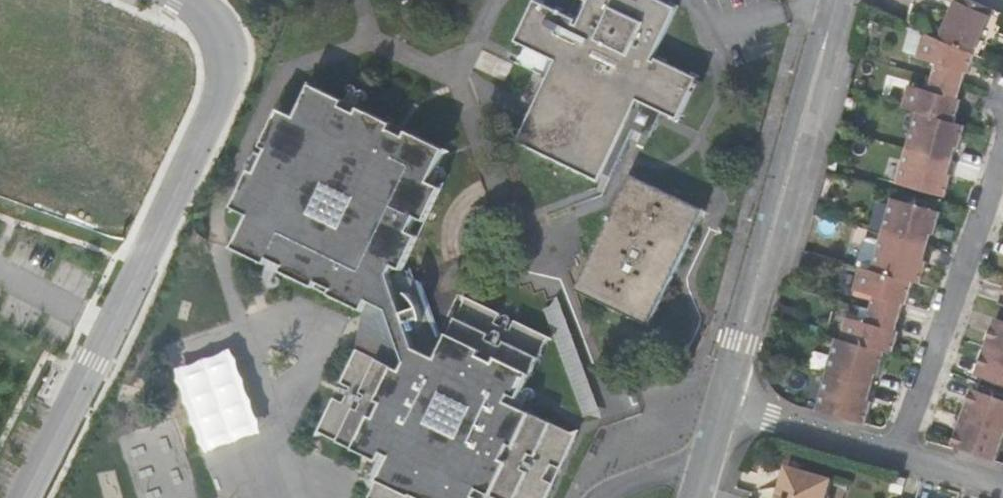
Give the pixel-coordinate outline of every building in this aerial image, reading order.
[(680,11),(657,0),(585,0),(591,3),(578,28),(575,27),(577,21),(570,17),(568,20),(545,9),(546,5),(537,0),(515,45),(524,50),(526,47),(549,59),(547,63),(558,68),(519,144),(606,188),(636,129),(628,126),(641,101),(666,114),(670,117),(670,120),(679,124),(694,93),(699,95),(704,84),(699,82),(701,78),(692,72),(690,77),(669,66),(670,62),(661,58),(657,65),(654,64),(680,11)] [(987,26),(995,8),(976,0),(959,0),(942,38),(975,52),(987,26)] [(1002,20),(1002,12),(995,8),(987,26),(999,31),(1002,20)] [(927,31),(920,57),(940,63),(936,77),(972,86),(976,72),(978,72),(982,56),(975,52),(942,38),(927,31)] [(906,108),(920,111),(964,123),(969,103),(967,102),(972,86),(936,77),(933,89),(913,84),(906,108)] [(352,103),(317,87),(301,121),(283,112),(265,150),(271,153),(260,176),(254,174),(236,211),(251,219),(238,248),(271,265),(274,260),(288,266),(286,272),(320,289),(323,284),(336,290),(334,296),(367,312),(373,302),(393,311),(410,363),(406,371),(363,349),(346,380),(355,385),(347,400),(339,396),(322,431),(384,462),(388,454),(396,458),(376,497),(487,497),(481,495),(485,487),(505,497),(548,497),(556,482),(547,477),(555,462),(564,467),(588,421),(518,385),(521,379),(528,382),(551,337),(518,320),(513,330),(499,323),(503,313),(471,296),(448,341),(439,357),(419,347),(395,277),(398,269),(406,273),(412,261),(424,237),(415,233),(421,220),(430,224),(447,189),(435,183),(451,151),(413,133),(410,138),(396,131),(399,126),(365,109),(361,115),(349,109),(352,103)] [(653,138),(666,114),(641,101),(628,126),(636,129),(653,138)] [(964,123),(920,111),(910,147),(960,161),(963,149),(967,150),(973,125),(964,123)] [(960,161),(910,147),(901,182),(954,197),(960,176),(956,175),(960,161)] [(649,326),(706,212),(632,175),(574,289),(649,326)] [(895,199),(887,233),(937,247),(940,235),(943,236),(949,214),(895,199)] [(937,247),(887,233),(877,270),(920,282),(931,286),(937,260),(934,258),(937,247)] [(439,357),(448,341),(412,261),(406,273),(398,269),(395,277),(419,347),(439,357)] [(864,267),(859,288),(878,294),(875,305),(909,315),(912,303),(915,304),(920,282),(877,270),(864,267)] [(852,313),(847,329),(903,349),(909,328),(905,327),(909,315),(875,305),(872,318),(852,313)] [(555,327),(586,417),(620,406),(595,333),(576,339),(570,322),(555,327)] [(1002,322),(992,350),(1002,354),(1002,322)] [(846,336),(895,349),(902,352),(903,349),(847,329),(846,336)] [(846,336),(841,335),(831,372),(882,386),(885,374),(888,374),(895,349),(846,336)] [(992,350),(982,378),(1002,385),(1002,354),(992,350)] [(882,386),(831,372),(821,408),(875,423),(881,399),(878,398),(882,386)] [(973,405),(980,407),(976,421),(1002,430),(1002,400),(978,391),(973,405)] [(980,407),(973,405),(965,429),(972,431),(976,421),(980,407)] [(965,429),(959,448),(1002,462),(1002,430),(976,421),(972,431),(965,429)] [(794,465),(787,489),(784,497),(836,497),(833,492),(837,478),(794,465)] [(99,473),(106,497),(124,497),(116,468),(99,473)]
